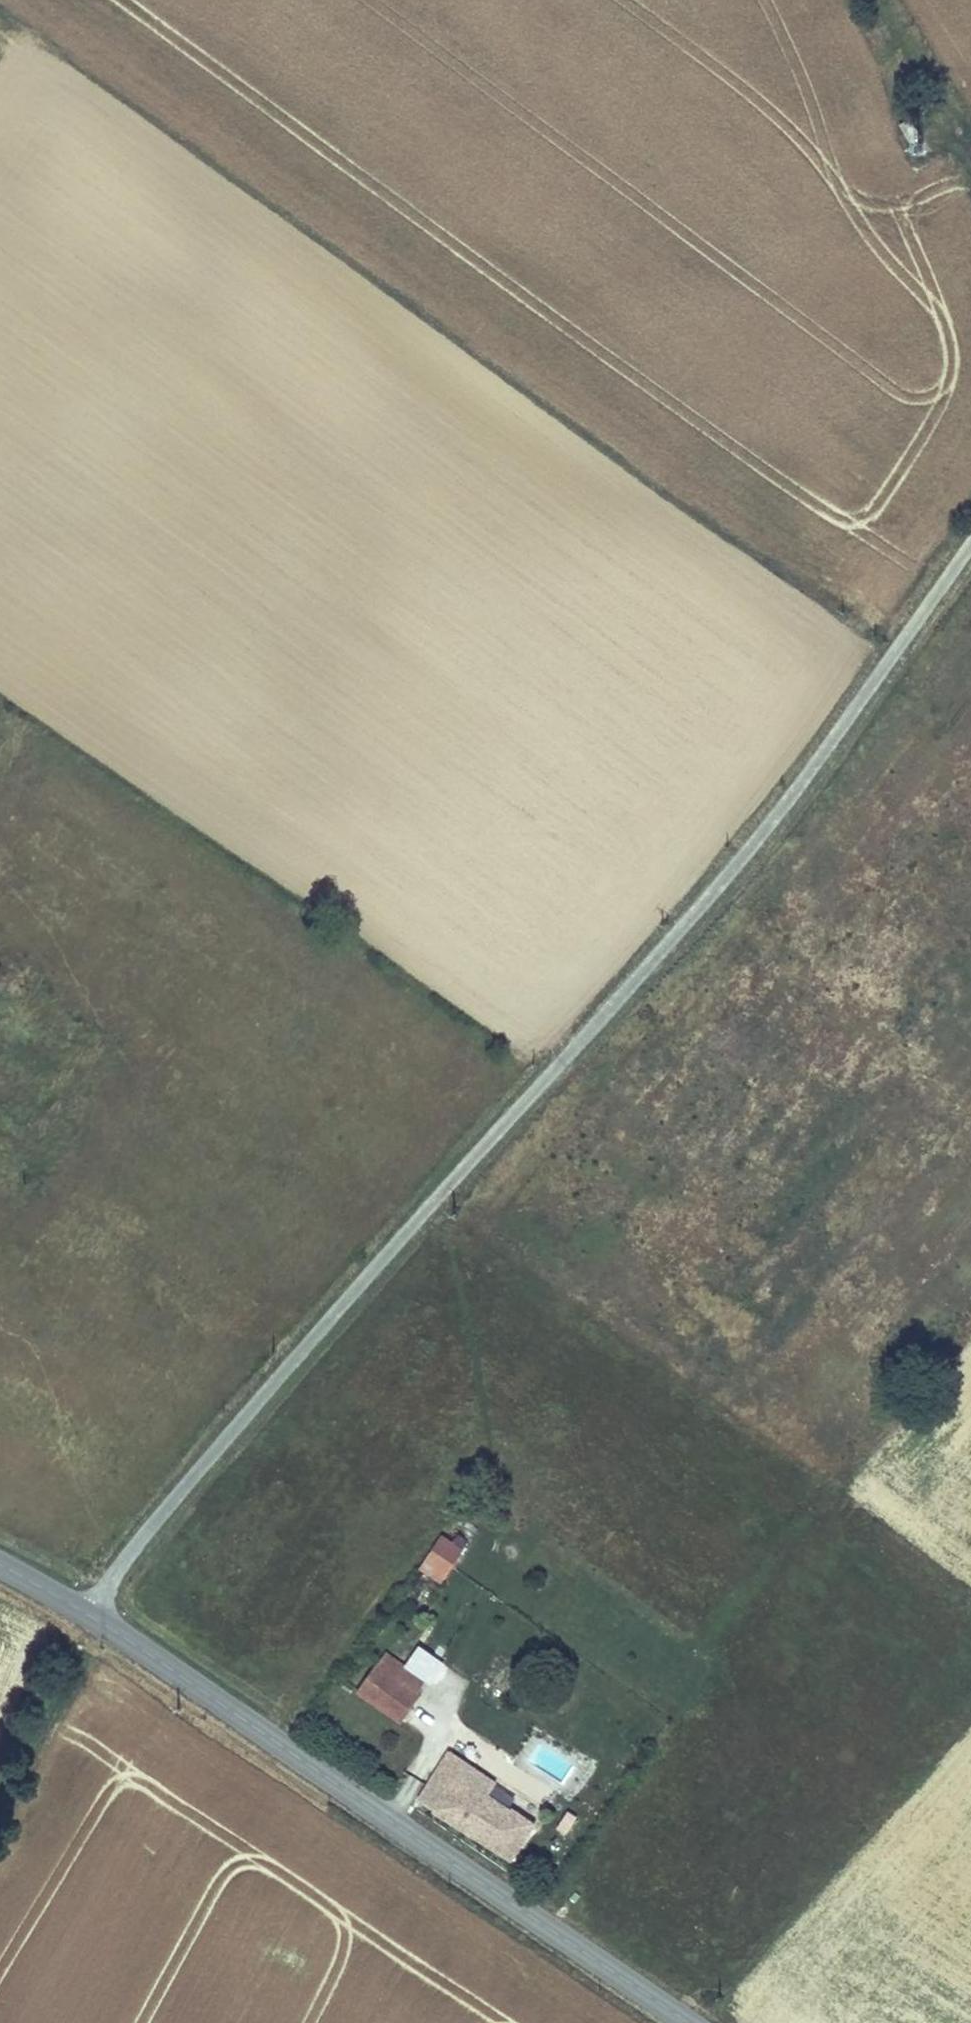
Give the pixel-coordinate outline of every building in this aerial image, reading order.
[(452,1542),(464,1550),(469,1542),(459,1534),(452,1542)] [(442,1584),(464,1550),(452,1542),(442,1536),(420,1570),(442,1584)] [(446,1664),(420,1646),(406,1665),(404,1667),(426,1683),(430,1686),(446,1664)] [(357,1694),(400,1725),(423,1694),(420,1692),(426,1683),(404,1667),(406,1665),(387,1652),(357,1694)] [(449,1751),(417,1800),(433,1811),(432,1813),(511,1864),(537,1825),(513,1809),(512,1810),(489,1795),(498,1782),(449,1751)] [(578,1818),(568,1812),(557,1830),(566,1836),(578,1818)]
